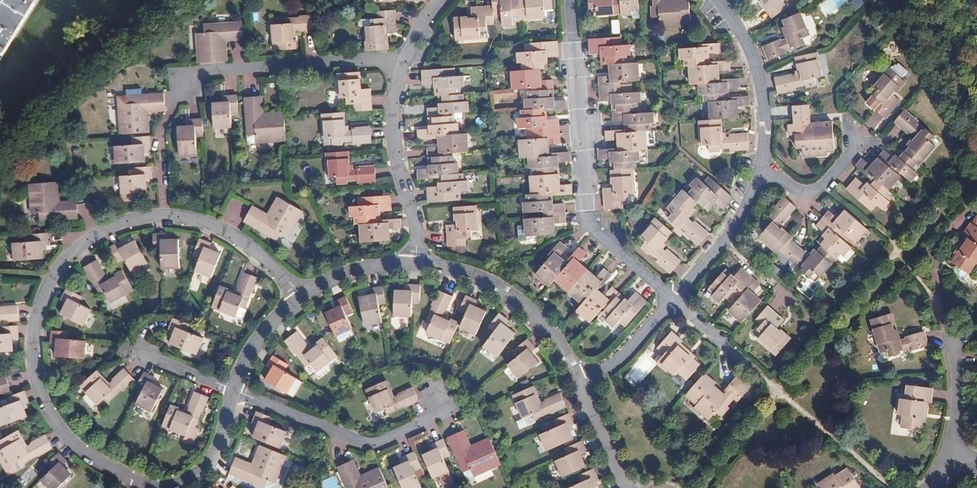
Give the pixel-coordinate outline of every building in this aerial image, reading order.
[(39,0),(4,0),(0,6),(0,62),(39,0)] [(518,0),(492,0),(492,5),(493,11),(500,11),(501,19),(512,18),(512,15),(519,14),(519,13),(518,0)] [(544,4),(550,3),(550,0),(518,0),(519,13),(544,11),(544,4)] [(621,0),(589,0),(589,10),(596,9),(596,17),(622,15),(621,0)] [(639,0),(621,0),(622,15),(622,17),(632,16),(632,13),(640,12),(639,0)] [(654,7),(652,8),(653,18),(660,18),(660,28),(683,26),(683,23),(691,23),(689,0),(670,0),(670,2),(664,2),(664,0),(654,0),(654,7)] [(759,2),(772,20),(785,10),(781,4),(785,0),(762,0),(759,2)] [(849,4),(847,0),(827,0),(820,4),(827,17),(849,4)] [(865,4),(861,0),(854,0),(850,4),(856,11),(865,4)] [(486,30),(486,24),(494,23),(493,11),(492,5),(470,7),(471,17),(471,21),(467,21),(467,17),(454,18),(455,40),(480,38),(479,31),(486,30)] [(393,33),(391,10),(374,12),(374,20),(368,20),(369,27),(361,28),(363,52),(385,50),(384,38),(380,38),(380,34),(393,33)] [(322,31),(321,15),(320,14),(312,15),(315,18),(316,31),(322,31)] [(808,37),(799,14),(782,21),(781,22),(784,28),(780,29),(783,35),(787,34),(789,39),(786,40),(779,43),(778,40),(760,47),(766,62),(784,55),(783,52),(792,48),(793,51),(803,47),(800,40),(808,37)] [(316,31),(315,18),(312,15),(305,15),(305,17),(286,18),(286,22),(277,23),(279,51),(303,50),(302,40),(299,40),(298,30),(305,29),(305,31),(316,31)] [(612,20),(613,34),(621,33),(620,20),(612,20)] [(228,63),(226,42),(222,42),(222,37),(229,36),(229,38),(243,37),(242,24),(205,26),(205,34),(197,34),(199,65),(228,63)] [(630,56),(629,46),(625,46),(625,41),(620,42),(620,38),(589,39),(590,55),(601,54),(604,54),(605,58),(601,58),(602,65),(609,64),(627,63),(626,57),(630,56)] [(542,62),(542,58),(546,58),(558,57),(557,42),(525,44),(525,52),(517,53),(518,64),(521,63),(522,71),(540,69),(547,69),(546,62),(542,62)] [(704,59),(704,55),(708,55),(719,54),(718,44),(699,45),(699,48),(679,50),(679,60),(682,60),(683,67),(689,67),(708,65),(708,63),(708,59),(704,59)] [(821,78),(816,54),(794,58),(797,71),(800,71),(801,76),(792,79),(791,76),(772,81),(776,95),(794,91),(793,88),(803,85),(804,89),(816,87),(814,79),(821,78)] [(639,80),(637,62),(627,63),(609,64),(610,72),(613,72),(614,76),(610,76),(599,77),(599,86),(619,85),(619,81),(639,80)] [(719,80),(718,75),(715,75),(715,71),(718,71),(729,70),(728,62),(708,63),(708,65),(689,67),(690,85),(699,85),(719,83),(719,80)] [(463,87),(462,76),(454,76),(453,68),(422,70),(423,85),(434,84),(438,84),(438,88),(434,89),(435,96),(438,96),(460,94),(459,87),(463,87)] [(554,90),(553,81),(541,82),(537,82),(537,78),(541,78),(540,69),(522,71),(512,71),(513,89),(533,88),(533,91),(554,90)] [(890,97),(889,95),(892,92),(894,93),(902,84),(886,70),(870,89),(875,94),(867,105),(884,119),(897,103),(890,97)] [(370,112),(369,91),(355,92),(355,87),(359,87),(358,74),(336,75),(338,100),(346,100),(346,106),(353,105),(353,113),(370,112)] [(729,98),(729,93),(725,93),(725,89),(729,89),(739,89),(738,79),(719,80),(719,83),(699,85),(699,95),(702,95),(702,103),(708,102),(729,101),(729,98)] [(640,103),(640,92),(632,93),(631,84),(619,85),(599,86),(600,101),(612,101),(615,101),(616,104),(612,104),(613,112),(633,111),(637,110),(636,103),(640,103)] [(551,103),(551,99),(555,98),(554,90),(533,91),(529,91),(529,100),(526,100),(527,110),(547,109),(547,111),(567,110),(566,101),(555,102),(551,103)] [(149,134),(147,114),(143,114),(143,106),(148,106),(148,108),(164,107),(163,94),(124,97),(124,106),(117,106),(119,136),(149,134)] [(465,102),(464,94),(460,94),(438,96),(438,104),(443,104),(443,108),(439,108),(428,109),(428,118),(449,117),(449,114),(468,113),(468,103),(465,102)] [(232,130),(231,115),(230,115),(230,114),(229,114),(229,113),(230,113),(230,112),(231,112),(232,112),(232,113),(237,113),(237,112),(237,111),(238,111),(236,97),(224,98),(224,104),(211,106),(213,132),(232,130)] [(739,118),(738,111),(734,111),(734,107),(738,107),(749,106),(748,97),(729,98),(729,101),(708,102),(710,120),(721,120),(739,118)] [(285,143),(284,120),(283,120),(282,119),(282,118),(283,118),(284,118),(283,113),(264,115),(264,119),(258,120),(257,113),(259,113),(258,98),(245,99),(247,138),(255,137),(256,145),(285,143)] [(809,125),(808,106),(792,107),(793,126),(796,126),(797,136),(794,136),(795,147),(802,147),(803,156),(826,155),(826,152),(834,151),(832,123),(820,124),(820,128),(813,129),(813,131),(806,132),(806,125),(809,125)] [(560,134),(559,120),(547,120),(543,121),(543,117),(547,117),(547,111),(547,109),(527,110),(523,111),(523,118),(519,119),(520,130),(530,129),(530,137),(540,137),(540,136),(560,134)] [(918,165),(934,146),(928,141),(933,136),(925,129),(922,131),(915,124),(917,122),(903,110),(893,121),(907,134),(909,132),(914,136),(910,141),(909,140),(904,145),(907,147),(903,152),(918,165)] [(651,130),(651,123),(654,123),(653,112),(633,113),(633,111),(613,112),(613,122),(625,121),(628,121),(629,124),(625,124),(626,129),(626,132),(646,131),(651,130)] [(371,143),(370,129),(351,130),(351,133),(342,134),(342,127),(344,127),(343,114),(321,116),(323,140),(331,140),(331,146),(342,146),(342,143),(352,142),(352,145),(371,143)] [(455,124),(455,116),(449,117),(428,118),(429,126),(433,125),(433,129),(429,130),(418,131),(419,140),(439,139),(439,136),(459,134),(458,124),(455,124)] [(748,150),(747,135),(728,136),(728,139),(720,140),(716,139),(715,133),(719,133),(721,133),(721,120),(710,120),(698,121),(700,145),(708,145),(708,152),(719,151),(719,149),(728,148),(729,151),(748,150)] [(197,154),(195,138),(203,137),(203,136),(202,121),(189,122),(189,129),(176,130),(178,156),(197,154)] [(647,150),(646,131),(626,132),(626,129),(606,131),(606,140),(617,139),(621,139),(621,143),(617,144),(618,149),(618,151),(619,152),(639,150),(647,150)] [(468,152),(466,134),(459,134),(439,136),(439,139),(439,144),(443,144),(443,147),(439,147),(427,148),(427,158),(449,156),(448,153),(468,152)] [(546,149),(546,145),(550,145),(561,144),(560,134),(540,136),(540,137),(540,139),(519,141),(521,159),(529,159),(550,157),(550,153),(550,149),(546,149)] [(144,163),(143,151),(150,151),(149,137),(133,138),(134,146),(116,148),(117,165),(144,163)] [(256,145),(255,137),(247,138),(247,143),(250,146),(256,145)] [(637,168),(636,160),(639,160),(639,150),(619,152),(618,151),(618,149),(603,150),(597,150),(597,160),(610,159),(613,159),(613,162),(610,162),(610,170),(633,168),(637,168)] [(903,152),(900,150),(895,156),(898,158),(895,161),(892,159),(884,151),(877,159),(893,172),(895,170),(910,183),(917,175),(915,173),(920,167),(918,165),(903,152)] [(560,175),(560,167),(556,167),(556,163),(559,163),(570,162),(569,152),(550,153),(550,157),(529,159),(530,170),(533,170),(533,177),(560,175)] [(380,183),(378,168),(360,169),(360,172),(352,172),(351,166),(353,166),(353,159),(349,160),(348,153),(330,154),(332,179),(339,179),(340,186),(351,185),(351,182),(361,182),(361,184),(380,183)] [(458,174),(457,164),(455,164),(454,156),(449,156),(427,158),(428,167),(432,166),(432,170),(428,170),(417,171),(418,181),(438,179),(438,176),(458,174)] [(893,172),(877,159),(872,164),(875,167),(873,169),(870,167),(861,159),(856,166),(856,167),(870,180),(872,178),(887,191),(899,177),(893,172)] [(146,194),(145,181),(152,181),(151,168),(137,169),(137,170),(136,170),(136,176),(137,176),(137,177),(137,178),(136,178),(135,178),(135,177),(120,178),(121,203),(135,202),(135,200),(140,199),(139,194),(146,194)] [(627,201),(627,194),(635,194),(633,168),(610,170),(611,183),(615,183),(615,187),(612,188),(603,188),(605,210),(622,209),(622,202),(627,201)] [(468,192),(467,182),(462,182),(462,174),(458,174),(438,176),(438,179),(438,184),(442,183),(442,188),(439,188),(428,189),(429,204),(459,201),(459,193),(468,192)] [(573,195),(572,185),(561,186),(557,186),(557,183),(560,182),(560,175),(533,177),(531,177),(532,195),(553,194),(553,197),(573,195)] [(733,198),(710,178),(704,184),(698,179),(691,186),(694,189),(689,195),(698,202),(708,211),(713,205),(710,203),(712,200),(715,203),(723,210),(733,198)] [(886,199),(891,193),(887,191),(872,178),(870,180),(867,183),(870,185),(867,189),(864,186),(857,179),(847,191),(870,211),(876,205),(882,211),(889,202),(886,199)] [(57,210),(57,204),(60,203),(59,182),(30,184),(32,215),(40,214),(41,222),(79,219),(78,206),(63,207),(64,209),(57,210)] [(685,218),(689,214),(691,215),(695,210),(693,208),(698,202),(689,195),(683,190),(667,208),(673,214),(668,219),(675,226),(677,224),(685,231),(683,233),(698,246),(708,234),(694,222),(692,224),(685,218)] [(550,205),(550,202),(553,201),(553,197),(553,194),(532,195),(526,195),(527,203),(524,203),(525,217),(545,215),(565,213),(564,204),(554,205),(550,205)] [(380,225),(380,222),(380,217),(376,218),(376,214),(379,214),(391,213),(390,197),(359,200),(359,209),(350,210),(351,220),(355,220),(356,227),(380,225)] [(777,233),(774,230),(777,227),(775,225),(781,219),(783,221),(796,207),(784,197),(771,211),(773,213),(766,220),(765,219),(752,233),(777,254),(778,252),(789,240),(791,238),(781,228),(780,230),(777,233)] [(289,240),(304,213),(279,199),(269,216),(272,218),(268,225),(262,222),(264,219),(251,212),(245,224),(278,242),(282,236),(289,240)] [(479,232),(477,206),(455,208),(456,222),(460,221),(460,226),(456,226),(448,226),(449,248),(466,247),(466,240),(471,239),(471,232),(479,232)] [(268,225),(272,218),(269,216),(253,209),(251,212),(264,219),(262,222),(268,225)] [(865,229),(844,211),(839,216),(842,218),(839,222),(837,219),(829,212),(823,219),(838,232),(839,230),(854,243),(865,231),(865,230),(865,229)] [(552,229),(552,225),(555,225),(566,224),(565,213),(545,215),(545,218),(525,220),(526,225),(519,225),(520,241),(527,240),(526,236),(547,235),(556,234),(556,229),(552,229)] [(972,223),(971,222),(964,235),(967,237),(960,247),(962,249),(957,256),(953,263),(957,265),(954,269),(956,275),(960,278),(966,277),(975,264),(976,265),(976,215),(972,223)] [(664,243),(673,232),(656,217),(639,236),(644,241),(640,246),(649,254),(651,251),(658,259),(656,261),(670,273),(681,261),(667,249),(665,252),(658,246),(662,242),(664,243)] [(851,247),(836,234),(838,232),(823,219),(816,226),(825,234),(827,236),(825,239),(822,236),(817,242),(821,245),(837,259),(842,253),(844,255),(851,247)] [(390,243),(390,235),(387,235),(386,231),(390,231),(401,230),(400,220),(380,222),(380,225),(360,227),(362,246),(390,243)] [(180,269),(179,241),(166,241),(166,234),(153,235),(153,249),(154,249),(154,250),(160,250),(160,249),(161,249),(162,249),(162,250),(162,251),(162,252),(161,252),(162,269),(180,269)] [(44,260),(43,248),(50,247),(49,235),(33,236),(33,243),(16,244),(17,263),(44,260)] [(212,281),(222,256),(210,251),(213,244),(200,239),(194,253),(194,254),(195,254),(195,255),(200,257),(201,256),(201,257),(202,257),(202,258),(202,259),(201,259),(194,274),(212,281)] [(803,253),(789,240),(778,252),(793,264),(795,262),(802,269),(800,272),(809,278),(813,273),(819,279),(837,259),(821,245),(816,251),(813,248),(809,253),(811,255),(806,260),(801,255),(803,253)] [(147,264),(135,241),(124,248),(121,242),(110,248),(116,260),(117,260),(118,260),(122,258),(122,257),(123,257),(123,256),(124,257),(124,258),(124,259),(131,271),(132,271),(132,272),(147,264)] [(555,279),(564,268),(559,263),(556,266),(554,263),(556,261),(563,252),(556,246),(543,261),(545,263),(532,278),(546,290),(555,279)] [(569,291),(588,269),(582,264),(579,266),(577,264),(579,261),(586,254),(578,247),(566,262),(568,264),(564,268),(555,279),(569,291)] [(134,293),(126,277),(125,277),(124,277),(124,276),(124,275),(123,272),(115,277),(115,278),(107,283),(104,277),(105,276),(98,262),(84,269),(91,283),(92,283),(101,300),(105,298),(109,306),(134,293)] [(678,277),(688,266),(684,262),(673,273),(678,277)] [(598,275),(604,268),(598,264),(593,272),(598,275)] [(740,293),(753,278),(742,268),(734,276),(732,279),(729,277),(732,274),(726,269),(709,288),(715,293),(712,295),(720,302),(726,296),(732,301),(740,293)] [(598,289),(611,275),(604,269),(597,277),(595,279),(592,277),(594,274),(588,269),(569,291),(583,303),(596,288),(598,289)] [(247,312),(255,294),(257,295),(263,280),(247,273),(241,288),(243,289),(240,296),(230,292),(231,290),(222,286),(214,308),(241,318),(244,310),(247,312)] [(743,322),(762,300),(755,295),(753,298),(750,295),(753,293),(760,284),(753,278),(740,293),(742,295),(729,310),(743,322)] [(411,317),(411,301),(419,301),(419,286),(407,286),(407,291),(394,291),(394,317),(396,317),(409,317),(411,317)] [(382,321),(378,303),(385,302),(382,287),(370,289),(371,295),(359,298),(364,325),(382,321)] [(604,311),(620,294),(612,287),(605,296),(603,298),(600,296),(602,293),(598,289),(596,288),(583,303),(578,310),(593,322),(603,310),(604,311)] [(87,329),(95,313),(79,305),(78,305),(77,305),(77,304),(76,304),(77,304),(77,303),(78,303),(80,299),(80,298),(80,297),(68,291),(62,303),(68,305),(63,316),(87,329)] [(627,326),(648,302),(637,292),(629,301),(626,304),(624,302),(626,299),(620,294),(604,311),(603,313),(609,318),(607,320),(616,328),(621,321),(627,326)] [(449,347),(458,326),(450,322),(449,324),(439,320),(442,314),(443,314),(450,299),(436,293),(429,308),(431,309),(423,326),(426,327),(422,336),(449,347)] [(476,336),(487,313),(475,307),(477,302),(465,296),(459,311),(466,314),(459,329),(476,336)] [(336,338),(352,331),(344,315),(352,311),(345,297),(334,303),(336,307),(324,313),(336,338)] [(18,305),(2,305),(2,308),(0,308),(0,321),(3,321),(3,322),(19,322),(18,305)] [(777,355),(792,338),(782,329),(780,332),(776,329),(779,326),(784,320),(767,306),(756,318),(762,324),(758,328),(764,333),(759,338),(777,355)] [(897,329),(892,313),(888,314),(893,330),(897,329)] [(499,356),(515,334),(505,326),(509,322),(498,314),(489,326),(495,331),(485,345),(499,356)] [(900,339),(897,329),(893,330),(888,314),(871,319),(881,353),(878,357),(879,361),(883,363),(891,361),(890,357),(900,354),(899,351),(910,348),(910,351),(928,345),(924,331),(906,336),(906,337),(900,339)] [(409,323),(409,317),(396,317),(396,322),(399,326),(406,326),(409,323)] [(196,355),(203,338),(187,332),(189,325),(178,321),(177,321),(176,321),(175,321),(175,320),(170,331),(176,333),(171,345),(196,355)] [(12,340),(18,340),(17,328),(4,328),(4,329),(4,330),(3,330),(4,336),(5,336),(5,337),(5,338),(4,338),(3,338),(3,337),(0,337),(0,354),(12,354),(12,340)] [(689,378),(702,364),(689,353),(691,351),(682,343),(684,340),(673,331),(659,347),(665,353),(659,360),(675,374),(679,370),(689,378)] [(84,362),(86,343),(68,342),(68,343),(67,343),(66,343),(66,342),(66,341),(67,341),(68,335),(67,335),(67,334),(66,334),(66,333),(53,332),(52,346),(58,347),(57,360),(84,362)] [(317,375),(337,358),(323,340),(316,346),(317,348),(309,355),(305,349),(306,349),(295,335),(284,344),(295,357),(296,356),(307,370),(311,367),(317,375)] [(519,380),(539,364),(531,353),(535,350),(527,339),(515,349),(519,355),(507,365),(519,380)] [(288,396),(297,381),(281,371),(285,365),(273,357),(267,369),(272,372),(266,383),(288,396)] [(126,394),(138,383),(127,370),(115,381),(116,383),(110,387),(104,380),(105,379),(99,371),(82,386),(83,386),(83,387),(82,387),(101,408),(108,402),(110,405),(124,392),(126,394)] [(721,389),(715,384),(717,382),(706,372),(686,394),(698,404),(695,407),(710,419),(716,411),(723,417),(731,408),(728,405),(735,397),(740,402),(753,386),(748,382),(747,383),(743,380),(745,379),(739,374),(726,390),(728,392),(725,396),(719,391),(721,389)] [(153,414),(165,390),(154,385),(157,380),(155,379),(154,379),(154,380),(153,380),(153,379),(152,379),(152,378),(146,375),(145,375),(144,375),(139,385),(139,386),(139,387),(143,389),(144,389),(145,389),(146,389),(146,390),(145,390),(145,391),(144,391),(136,407),(153,414)] [(8,377),(0,380),(0,398),(13,394),(8,377)] [(386,380),(364,390),(376,416),(385,412),(387,416),(404,408),(404,410),(419,403),(413,387),(398,394),(399,396),(392,399),(388,390),(389,389),(386,380)] [(551,413),(567,407),(560,393),(545,399),(546,401),(540,404),(536,394),(538,393),(534,385),(513,395),(524,419),(534,415),(535,419),(551,412),(551,413)] [(931,403),(933,388),(907,385),(906,394),(901,393),(900,406),(899,414),(903,415),(901,428),(921,431),(922,422),(925,423),(928,403),(931,403)] [(23,407),(29,405),(24,392),(13,397),(13,398),(12,399),(14,404),(15,404),(15,405),(15,406),(14,406),(13,406),(13,405),(0,410),(0,422),(2,427),(27,418),(23,407)] [(197,433),(204,414),(206,415),(212,400),(196,394),(191,409),(193,409),(190,416),(180,412),(181,410),(172,407),(163,429),(189,440),(187,445),(195,449),(201,434),(197,433)] [(280,450),(287,433),(270,426),(273,419),(259,413),(254,425),(260,428),(255,440),(280,450)] [(549,450),(576,439),(570,427),(575,425),(570,413),(555,419),(558,426),(542,433),(549,450)] [(471,446),(465,430),(460,432),(466,445),(464,446),(466,451),(473,449),(471,446)] [(474,477),(501,464),(497,454),(496,454),(495,454),(495,453),(495,452),(489,438),(471,446),(473,449),(466,451),(464,446),(466,445),(460,432),(448,437),(463,472),(471,470),(474,477)] [(54,452),(46,438),(31,446),(32,448),(26,451),(21,442),(22,441),(18,433),(0,443),(0,448),(12,470),(20,465),(22,468),(39,459),(39,460),(54,452)] [(449,471),(442,457),(450,454),(443,439),(432,445),(434,450),(422,455),(433,479),(449,471)] [(588,466),(583,454),(588,452),(582,440),(567,447),(570,454),(556,460),(563,477),(588,466)] [(287,457),(261,446),(252,464),(255,465),(253,471),(247,469),(248,467),(235,462),(229,474),(262,487),(265,487),(268,482),(275,485),(287,457)] [(413,469),(421,466),(415,452),(403,458),(405,463),(393,468),(401,487),(417,487),(421,486),(413,469)] [(74,476),(65,466),(69,462),(60,454),(51,463),(51,464),(51,465),(50,465),(54,469),(55,469),(56,470),(56,471),(55,471),(54,471),(42,482),(47,487),(62,487),(74,476)] [(252,464),(236,458),(235,462),(248,467),(247,469),(253,471),(255,465),(252,464)] [(370,477),(369,473),(362,458),(359,460),(364,473),(362,474),(365,479),(370,477)] [(380,468),(369,473),(370,477),(365,479),(362,474),(364,473),(359,460),(346,465),(356,487),(389,487),(380,468)] [(595,482),(600,479),(595,468),(580,474),(583,482),(570,487),(598,487),(595,482)] [(848,468),(836,476),(834,473),(817,484),(820,487),(861,487),(848,468)]
